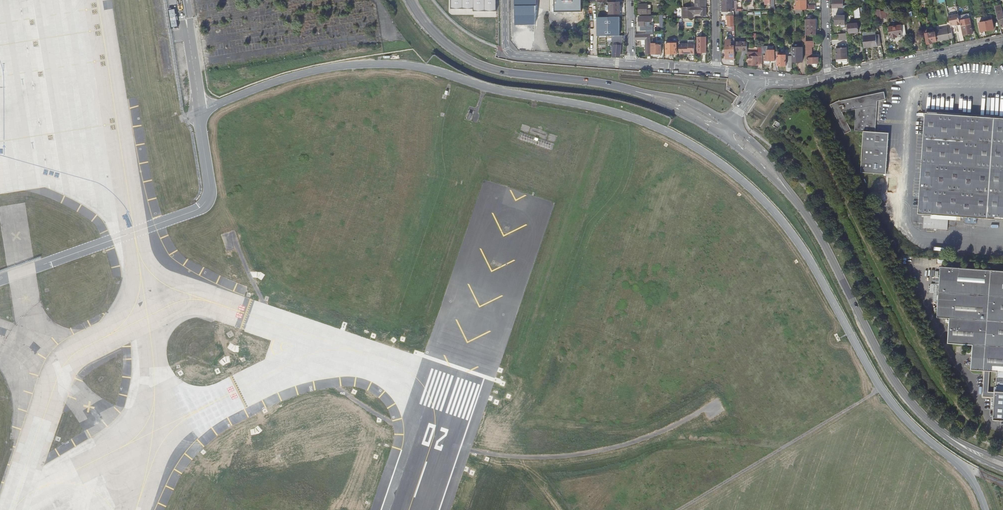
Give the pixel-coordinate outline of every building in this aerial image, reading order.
[(451,8),(473,8),(473,11),(495,11),(495,0),(451,0),(451,8)] [(555,12),(581,12),(581,0),(555,0),(555,12)] [(726,11),(733,11),(732,1),(732,0),(723,0),(723,11),(726,11)] [(816,10),(816,6),(806,6),(806,0),(797,0),(797,6),(795,6),(795,10),(806,10),(816,10)] [(621,2),(610,2),(610,5),(606,5),(607,10),(610,10),(610,13),(621,13),(621,2)] [(645,8),(644,5),(644,4),(639,5),(639,14),(648,14),(648,8),(645,8)] [(701,13),(701,14),(701,17),(706,16),(706,8),(698,8),(698,7),(695,7),(683,7),(682,7),(682,18),(693,18),(693,14),(693,13),(701,13)] [(175,9),(168,10),(171,27),(177,26),(175,9)] [(875,9),(876,16),(882,15),(882,18),(887,17),(886,11),(881,11),(881,9),(875,9)] [(959,14),(949,16),(951,24),(956,23),(956,24),(961,23),(959,14)] [(647,22),(648,22),(652,22),(652,16),(639,17),(640,21),(640,22),(640,26),(645,26),(645,22),(647,22)] [(836,25),(846,24),(845,16),(836,16),(836,25)] [(806,20),(806,35),(816,35),(816,20),(806,20)] [(993,20),(980,23),(981,26),(980,26),(982,32),(994,29),(993,20)] [(847,24),(847,33),(859,32),(858,27),(858,24),(847,24)] [(905,24),(902,25),(889,27),(889,28),(888,29),(889,30),(889,31),(891,39),(898,37),(898,36),(903,35),(906,34),(905,24)] [(972,24),(962,26),(964,36),(974,33),(972,24)] [(951,28),(936,30),(936,32),(938,41),(950,39),(950,38),(954,38),(951,28)] [(933,42),(938,41),(936,32),(931,33),(926,34),(928,44),(933,43),(933,42)] [(647,55),(652,55),(651,35),(636,35),(636,41),(647,40),(647,55)] [(863,36),(865,48),(878,46),(876,35),(863,36)] [(913,38),(914,46),(921,45),(920,37),(920,35),(915,36),(916,38),(913,38)] [(706,38),(698,38),(698,53),(707,53),(706,38)] [(736,59),(735,50),(735,45),(732,45),(732,40),(726,40),(727,59),(736,59)] [(806,41),(807,58),(808,58),(808,63),(813,63),(813,66),(814,67),(816,67),(817,66),(817,63),(819,63),(819,58),(815,58),(815,56),(812,56),(812,55),(810,55),(810,47),(812,47),(814,47),(814,41),(806,41)] [(735,42),(735,45),(735,50),(748,51),(748,42),(735,42)] [(652,53),(658,53),(662,53),(662,45),(656,45),(656,43),(652,44),(652,53)] [(667,43),(667,53),(677,53),(677,43),(667,43)] [(695,43),(689,43),(689,44),(680,44),(680,53),(695,53),(695,43)] [(622,45),(614,45),(613,52),(613,55),(619,55),(619,53),(621,53),(622,45)] [(762,47),(763,55),(764,55),(764,61),(765,61),(765,64),(770,64),(771,61),(775,61),(775,50),(774,50),(767,50),(767,47),(762,46),(762,47)] [(758,64),(763,64),(763,55),(762,47),(759,47),(759,56),(757,56),(757,53),(748,52),(748,60),(749,60),(749,64),(758,65),(758,64)] [(777,48),(777,55),(778,55),(778,66),(786,66),(786,55),(779,55),(779,52),(780,52),(780,48),(777,48)] [(792,48),(792,61),(793,61),(793,62),(803,62),(803,48),(792,48)] [(837,59),(848,59),(847,48),(836,49),(837,59)] [(878,101),(886,100),(885,92),(837,102),(831,105),(845,134),(851,131),(842,112),(856,109),(855,131),(864,132),(861,172),(886,175),(889,134),(875,133),(878,101)] [(919,213),(1002,220),(1002,119),(926,113),(919,213)] [(782,124),(775,120),(772,125),(779,129),(780,127),(782,124)] [(942,267),(939,318),(951,318),(950,344),(974,345),(973,370),(990,372),(990,377),(998,377),(997,391),(1002,391),(1002,271),(942,267)] [(994,418),(1002,419),(1002,391),(997,391),(995,391),(994,418)]
